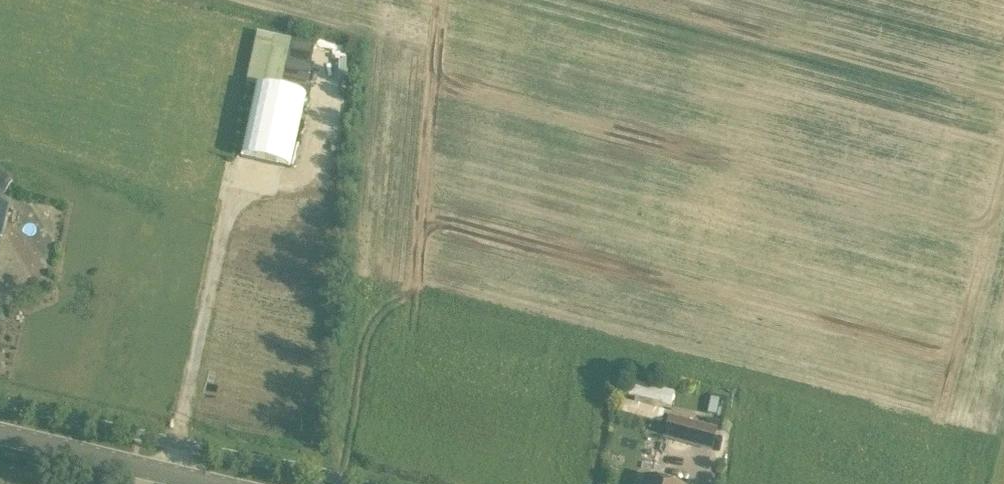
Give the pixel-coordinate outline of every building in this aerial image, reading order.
[(256,89),(240,159),(288,170),(304,98),(308,99),(311,87),(305,86),(314,45),(258,32),(245,87),(256,89)] [(340,49),(335,109),(347,110),(352,50),(340,49)] [(8,190),(9,173),(0,173),(0,189),(8,190)] [(10,200),(0,197),(0,237),(1,238),(10,200)] [(668,415),(662,438),(696,447),(702,424),(668,415)]
